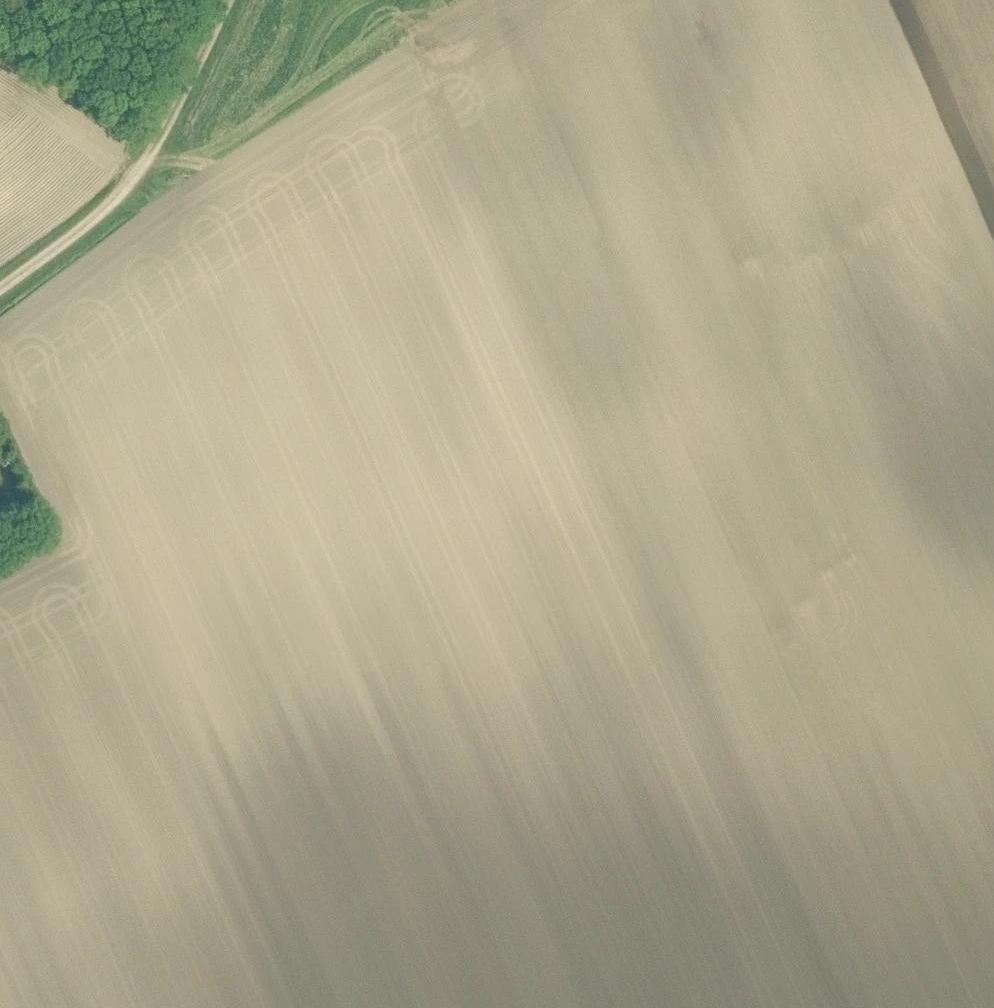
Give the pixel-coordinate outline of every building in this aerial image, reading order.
[(14,489),(1,469),(0,470),(0,498),(14,489)]
